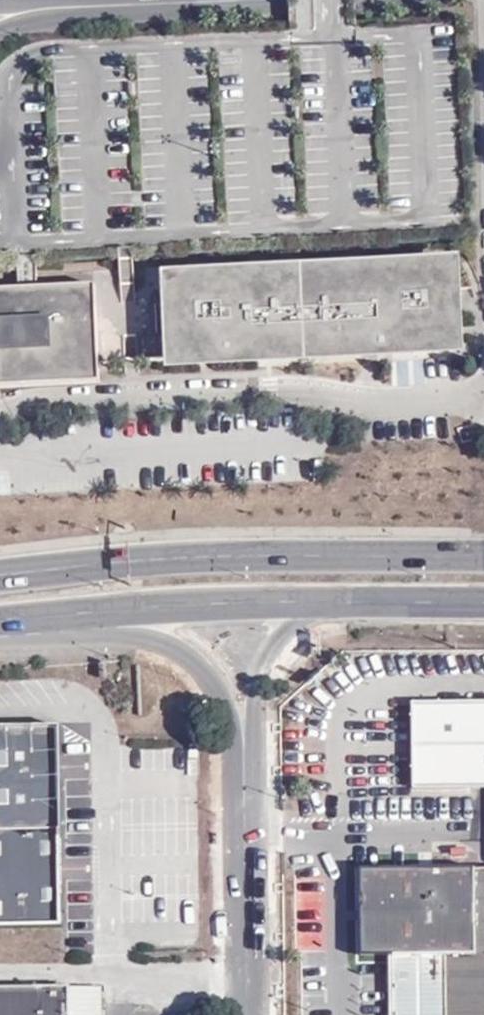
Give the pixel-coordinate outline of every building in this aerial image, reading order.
[(470,357),(465,258),(165,273),(170,371),(470,357)] [(0,290),(0,388),(100,384),(95,285),(0,290)] [(414,704),(414,788),(483,788),(483,704),(414,704)] [(0,729),(0,930),(63,929),(62,729),(0,729)] [(453,842),(453,857),(465,857),(465,842),(453,842)] [(392,871),(406,871),(406,857),(392,857),(392,871)] [(406,871),(392,871),(364,872),(364,956),(390,956),(392,1014),(483,1014),(483,870),(406,871)] [(69,987),(0,988),(0,1014),(69,1014),(69,987)]
